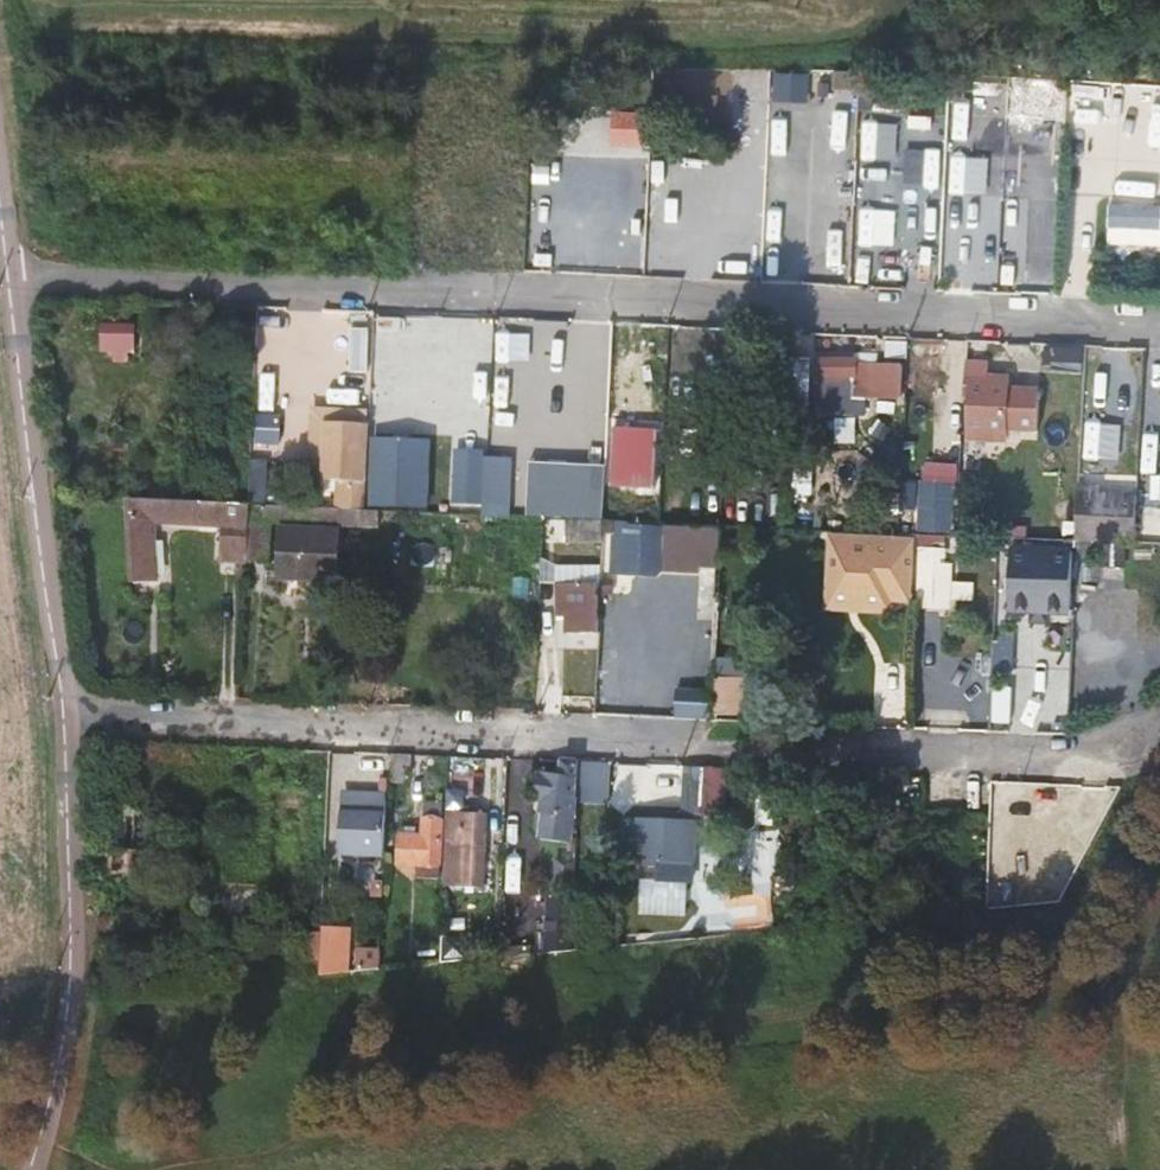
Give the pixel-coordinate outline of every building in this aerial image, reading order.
[(830,71),(771,70),(769,99),(830,100),(830,71)] [(1067,80),(1010,77),(1008,119),(1065,122),(1067,80)] [(1120,83),(1067,80),(1065,122),(1118,124),(1120,83)] [(1151,93),(1149,146),(1159,147),(1159,93),(1151,93)] [(615,112),(614,143),(645,144),(646,113),(615,112)] [(939,159),(942,127),(908,125),(906,157),(939,159)] [(852,206),(885,207),(887,207),(888,164),(887,163),(888,144),(855,142),(852,206)] [(942,213),(943,193),(925,192),(924,216),(942,217),(942,213)] [(1109,243),(1159,246),(1159,203),(1111,200),(1109,243)] [(885,207),(852,206),(852,218),(885,219),(885,207)] [(133,355),(135,325),(102,324),(101,350),(114,350),(113,361),(126,362),(126,355),(133,355)] [(788,357),(785,426),(807,426),(809,358),(788,357)] [(901,397),(901,367),(855,365),(855,360),(819,359),(818,380),(815,382),(814,393),(815,396),(815,413),(868,415),(868,396),(901,397)] [(1009,400),(1009,391),(1009,381),(987,380),(976,379),(976,363),(965,362),(964,397),(970,398),(968,437),(1007,439),(1007,432),(1022,432),(1022,427),(1023,392),(1017,392),(1016,400),(1009,400)] [(976,379),(987,380),(988,363),(976,363),(976,379)] [(1036,392),(1023,392),(1022,427),(1022,432),(1035,433),(1036,392)] [(369,425),(325,423),(323,481),(336,482),(335,508),(339,508),(365,509),(366,483),(369,425)] [(431,508),(433,438),(374,436),(371,506),(431,508)] [(659,438),(624,438),(620,494),(643,491),(643,511),(687,513),(690,474),(656,472),(659,438)] [(919,529),(956,530),(959,456),(939,456),(938,481),(920,481),(919,529)] [(531,471),(530,508),(565,509),(567,473),(531,471)] [(760,519),(760,485),(726,485),(726,519),(760,519)] [(485,492),(468,492),(468,510),(484,509),(485,492)] [(1137,501),(1078,498),(1076,541),(1135,544),(1137,501)] [(220,560),(245,561),(247,508),(247,503),(192,501),(192,502),(134,500),(136,583),(155,583),(153,524),(221,527),(220,560)] [(271,520),(338,524),(339,508),(335,508),(247,503),(247,508),(245,561),(268,562),(271,520)] [(339,508),(338,524),(364,525),(377,525),(377,510),(366,509),(365,509),(339,508)] [(600,545),(601,521),(556,520),(556,543),(600,545)] [(702,525),(666,523),(665,553),(701,555),(702,525)] [(658,530),(628,528),(626,562),(656,564),(658,530)] [(335,581),(338,532),(280,529),(278,580),(335,581)] [(933,535),(921,535),(921,546),(947,547),(947,536),(933,535)] [(848,539),(848,562),(911,564),(911,542),(848,539)] [(997,563),(1006,563),(1008,542),(998,541),(997,563)] [(1046,543),(1008,542),(1006,563),(1005,583),(1003,611),(1065,615),(1067,585),(1069,558),(1045,558),(1046,543)] [(921,598),(950,599),(951,562),(923,561),(919,564),(919,571),(923,570),(921,598)] [(911,564),(848,562),(847,562),(846,586),(909,588),(911,564)] [(597,633),(596,575),(583,575),(583,585),(557,585),(557,617),(566,617),(566,633),(597,633)] [(1140,633),(1142,586),(1089,584),(1088,632),(1140,633)] [(949,610),(950,599),(921,598),(920,609),(949,610)] [(710,670),(692,670),(691,694),(710,694),(710,670)] [(742,681),(716,680),(714,721),(740,722),(742,681)] [(391,770),(403,770),(411,770),(411,755),(392,754),(391,770)] [(532,814),(542,816),(576,822),(577,780),(578,763),(561,762),(559,775),(539,771),(532,814)] [(682,814),(701,815),(702,768),(684,767),(682,814)] [(719,816),(721,769),(702,768),(701,815),(719,816)] [(403,783),(403,770),(391,770),(391,782),(403,783)] [(608,789),(609,771),(586,770),(585,788),(608,789)] [(994,781),(993,810),(1059,812),(1060,783),(994,781)] [(344,852),(384,854),(387,797),(347,795),(344,852)] [(438,878),(441,804),(423,803),(422,838),(400,837),(399,864),(417,865),(417,877),(438,878)] [(466,816),(480,817),(480,808),(466,808),(466,816)] [(480,817),(466,816),(446,815),(444,845),(447,845),(464,845),(463,882),(463,886),(482,887),(486,817),(480,817)] [(576,822),(542,816),(542,852),(575,853),(576,825),(576,822)] [(639,824),(638,857),(657,858),(656,881),(691,882),(694,828),(679,827),(679,819),(656,818),(656,825),(639,824)] [(636,857),(638,824),(629,824),(628,856),(636,857)] [(504,833),(494,833),(494,847),(503,847),(504,833)] [(1072,863),(1072,836),(1023,835),(1023,882),(1067,883),(1068,863),(1072,863)] [(446,880),(463,882),(464,845),(447,845),(446,880)] [(111,876),(112,851),(108,851),(105,851),(103,876),(111,876)] [(573,891),(563,890),(563,900),(573,898),(573,891)] [(354,955),(355,928),(325,927),(324,965),(353,966),(353,960),(354,955)] [(499,937),(484,937),(485,959),(498,958),(499,937)] [(571,937),(550,939),(551,953),(555,952),(571,951),(571,937)] [(380,941),(371,941),(371,955),(354,955),(353,960),(353,966),(353,971),(379,969),(380,941)]
